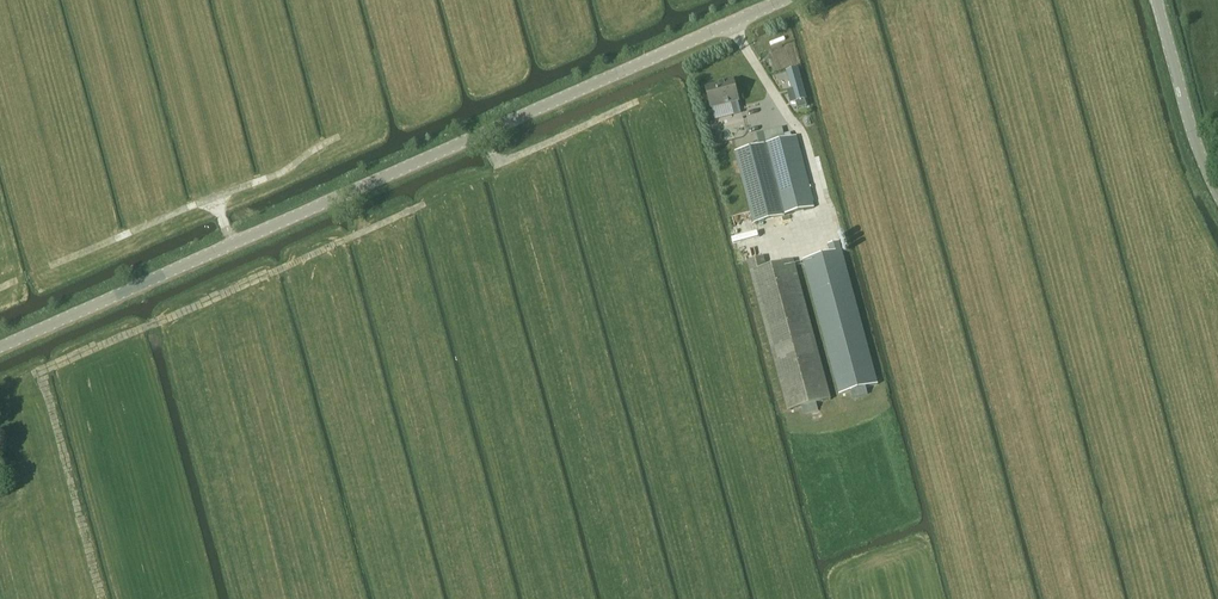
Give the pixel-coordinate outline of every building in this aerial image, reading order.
[(790,103),(806,99),(798,68),(786,71),(791,89),(787,91),(790,103)] [(707,88),(712,109),(729,105),(738,103),(739,103),(734,81),(707,88)] [(740,113),(738,103),(729,105),(731,115),(740,113)] [(785,139),(784,134),(782,127),(757,134),(760,146),(785,139)] [(760,146),(735,152),(753,224),(816,207),(797,136),(785,139),(760,146)] [(839,395),(851,392),(878,385),(840,241),(828,244),(830,253),(803,261),(839,395)] [(794,260),(766,267),(764,257),(747,261),(787,412),(831,400),(794,260)]
